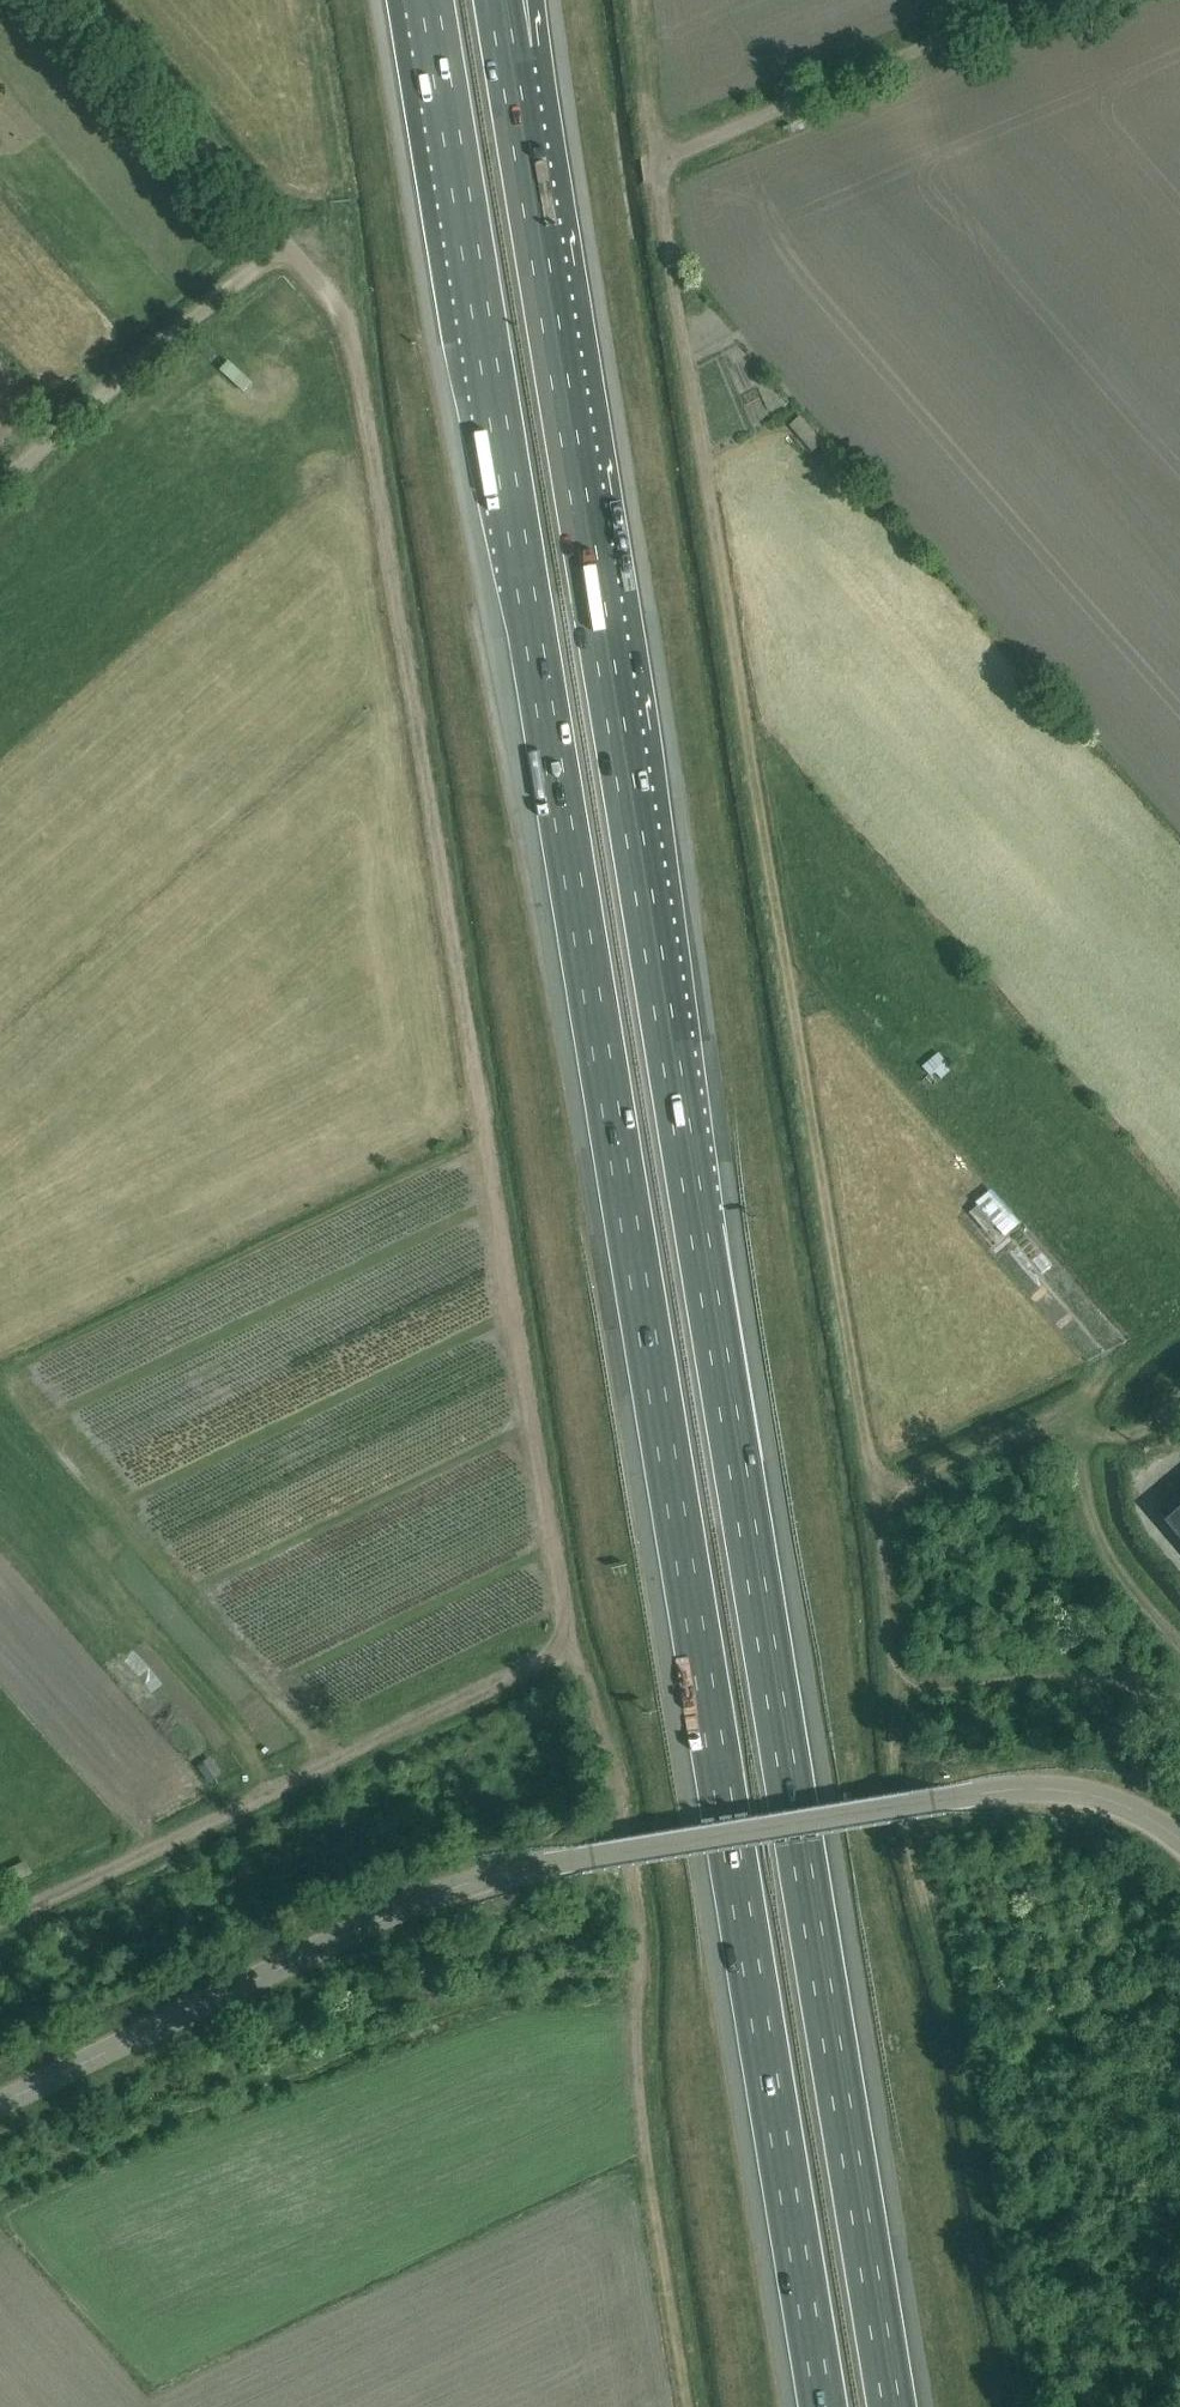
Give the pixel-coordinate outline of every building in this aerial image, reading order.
[(790,432),(810,455),(821,446),(802,423),(790,432)] [(935,1084),(951,1072),(938,1055),(922,1067),(935,1084)] [(988,1194),(974,1209),(1000,1233),(1014,1218),(988,1194)] [(1165,1522),(1179,1539),(1179,1509),(1165,1522)]
